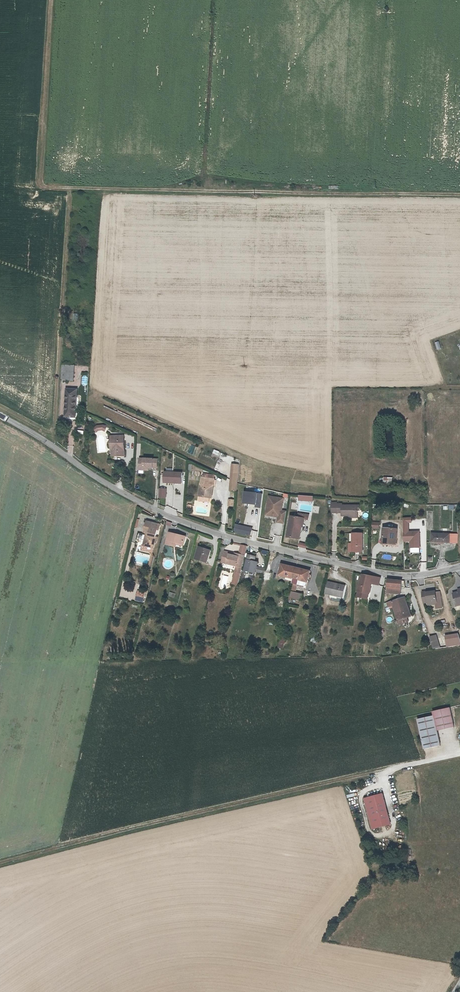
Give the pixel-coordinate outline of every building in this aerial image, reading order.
[(62,366),(62,372),(73,373),(74,366),(62,365),(62,366)] [(62,380),(72,381),(73,373),(62,372),(62,380)] [(66,391),(65,418),(75,418),(77,392),(66,391)] [(111,448),(112,448),(114,448),(114,457),(124,457),(124,437),(111,438),(111,448)] [(139,470),(159,470),(159,458),(139,458),(139,470)] [(165,472),(165,484),(184,484),(184,472),(165,472)] [(203,478),(200,496),(210,498),(212,490),(214,490),(215,480),(203,478)] [(246,491),(244,504),(262,507),(264,494),(246,491)] [(284,500),(272,498),(272,500),(268,499),(266,513),(271,514),(273,518),(274,518),(276,517),(278,517),(278,519),(277,524),(284,525),(286,513),(281,512),(284,500)] [(342,506),(333,506),(333,515),(342,515),(342,518),(348,518),(358,518),(358,513),(358,507),(342,507),(342,506)] [(404,518),(404,542),(411,542),(411,553),(421,553),(420,531),(410,531),(410,523),(413,523),(413,517),(404,518)] [(287,539),(297,541),(299,535),(303,536),(304,528),(301,528),(302,521),(292,519),(287,539)] [(148,541),(146,546),(154,548),(155,543),(156,543),(158,538),(156,537),(158,531),(159,531),(161,525),(147,522),(144,532),(149,534),(149,536),(147,535),(145,540),(148,541)] [(234,533),(251,536),(253,528),(236,524),(234,533)] [(384,528),(384,544),(398,545),(399,529),(384,528)] [(175,543),(184,545),(186,537),(170,533),(167,545),(174,547),(175,543)] [(433,533),(433,541),(439,542),(439,544),(445,544),(445,542),(458,542),(458,534),(433,533)] [(350,547),(350,555),(363,555),(363,536),(352,536),(352,544),(354,544),(354,547),(350,547)] [(239,555),(244,556),(245,556),(248,547),(241,545),(239,555)] [(199,547),(195,560),(207,563),(211,551),(199,547)] [(225,551),(222,560),(228,562),(227,563),(237,566),(235,572),(240,573),(244,556),(239,555),(235,554),(235,556),(230,555),(230,553),(225,551)] [(248,561),(246,570),(254,572),(255,572),(256,568),(257,564),(255,563),(256,558),(250,556),(248,561)] [(280,576),(286,578),(294,580),(296,569),(282,566),(280,576)] [(293,584),(294,585),(299,586),(307,588),(311,573),(296,569),(294,580),(293,584)] [(359,592),(358,597),(369,599),(369,593),(370,594),(371,584),(372,581),(379,582),(380,577),(361,575),(359,592)] [(387,586),(401,587),(402,579),(387,578),(387,586)] [(327,594),(331,595),(332,593),(339,595),(338,597),(344,598),(347,587),(330,582),(327,594)] [(297,594),(299,586),(294,585),(291,598),(303,601),(304,596),(297,594)] [(143,602),(146,593),(139,591),(136,600),(143,602)] [(424,604),(429,604),(429,606),(437,605),(436,601),(436,595),(436,594),(428,594),(428,593),(423,594),(424,604)] [(398,621),(409,618),(407,611),(410,610),(406,599),(393,603),(398,621)] [(459,645),(459,633),(459,632),(446,636),(449,648),(459,645)] [(281,634),(277,649),(282,650),(286,635),(281,634)] [(436,638),(431,639),(434,650),(440,649),(436,638)] [(434,712),(435,716),(438,732),(454,728),(450,708),(434,712)] [(441,746),(438,732),(435,716),(418,720),(424,750),(441,746)] [(384,795),(368,798),(377,829),(392,825),(384,795)]
